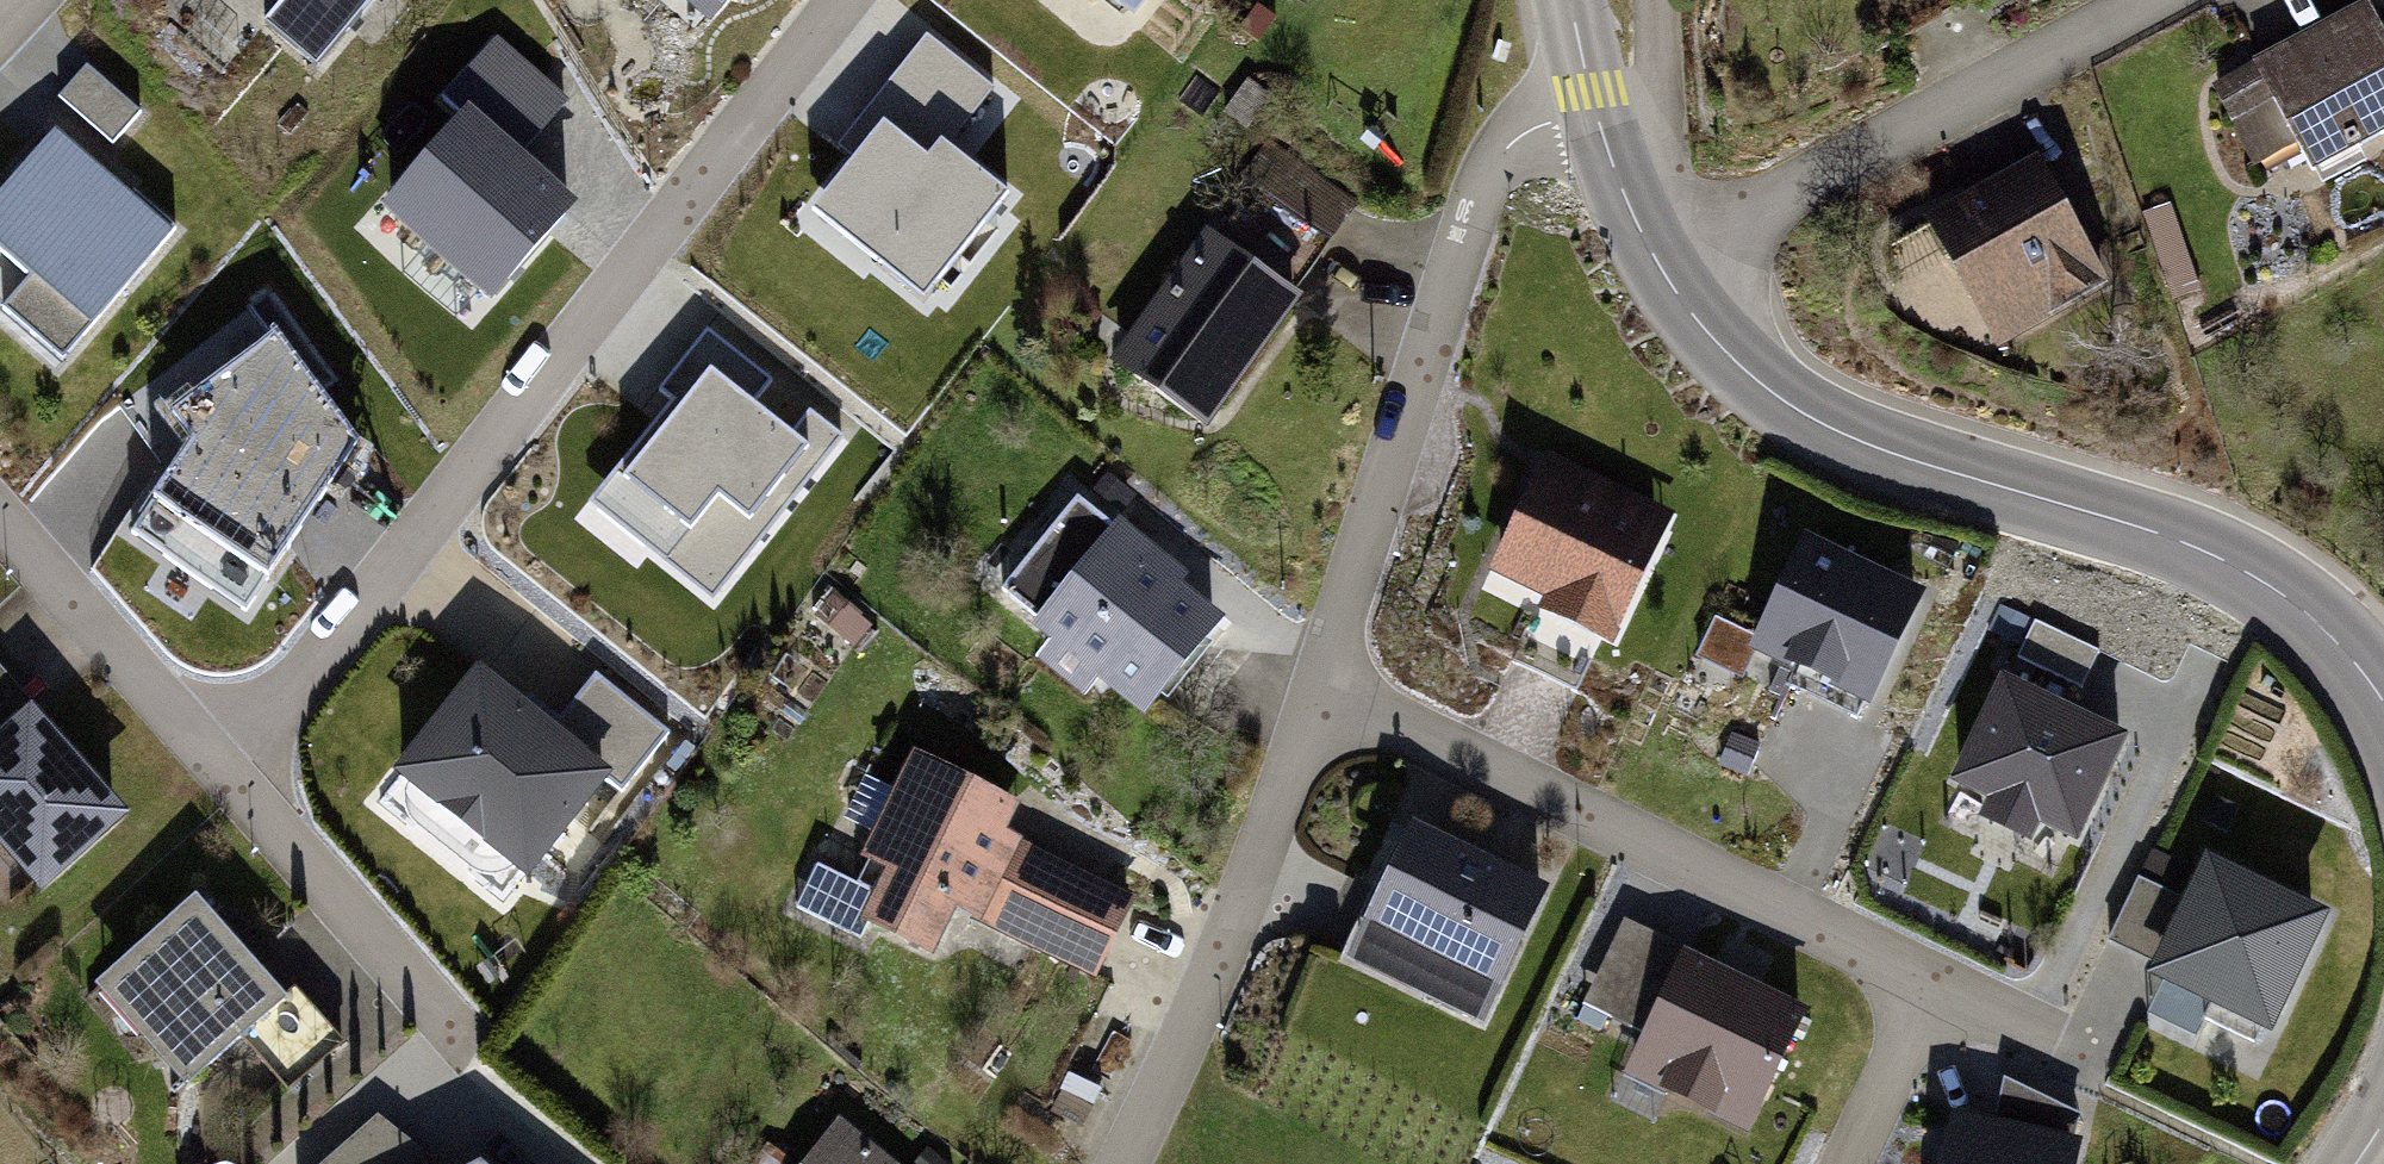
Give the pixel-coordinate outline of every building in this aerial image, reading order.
[(312,76),(382,0),(295,0),(265,33),(312,76)] [(711,37),(744,0),(668,0),(711,37)] [(1122,34),(1148,0),(1077,0),(1122,34)] [(2281,57),(2342,176),(2383,154),(2383,5),(2281,57)] [(929,52),(814,210),(937,298),(1017,188),(954,142),(988,95),(929,52)] [(505,63),(376,218),(484,308),(563,213),(515,173),(565,112),(505,63)] [(95,64),(66,92),(112,139),(141,111),(95,64)] [(0,203),(0,252),(92,333),(176,239),(60,136),(0,203)] [(2038,168),(1921,224),(1990,369),(2108,313),(2038,168)] [(1279,216),(1320,249),(1353,208),(1313,175),(1279,216)] [(1333,296),(1231,229),(1142,364),(1244,431),(1333,296)] [(701,342),(578,514),(716,612),(839,440),(701,342)] [(360,456),(274,357),(172,425),(193,455),(136,546),(247,629),(360,456)] [(1661,518),(1547,467),(1502,565),(1553,588),(1546,602),(1610,631),(1661,518)] [(1250,612),(1131,521),(1050,627),(1169,718),(1250,612)] [(1917,592),(1807,541),(1759,643),(1868,694),(1917,592)] [(475,682),(392,791),(529,895),(612,786),(475,682)] [(2141,753),(2006,690),(1955,798),(2090,861),(2141,753)] [(33,714),(0,742),(0,857),(39,902),(129,824),(33,714)] [(1050,816),(936,761),(890,856),(916,869),(895,914),(982,956),(998,923),(1118,981),(1155,904),(1036,846),(1050,816)] [(1575,896),(1436,826),(1369,958),(1508,1029),(1575,896)] [(2270,1019),(2321,911),(2209,858),(2157,966),(2270,1019)] [(293,1018),(197,907),(105,986),(201,1097),(293,1018)] [(1676,961),(1622,1080),(1745,1136),(1799,1017),(1676,961)] [(282,1153),(289,1163),(313,1163),(379,1117),(363,1095),(282,1153)] [(2078,1141),(1967,1116),(1956,1163),(2073,1163),(2078,1141)] [(816,1163),(899,1163),(849,1123),(816,1163)]
